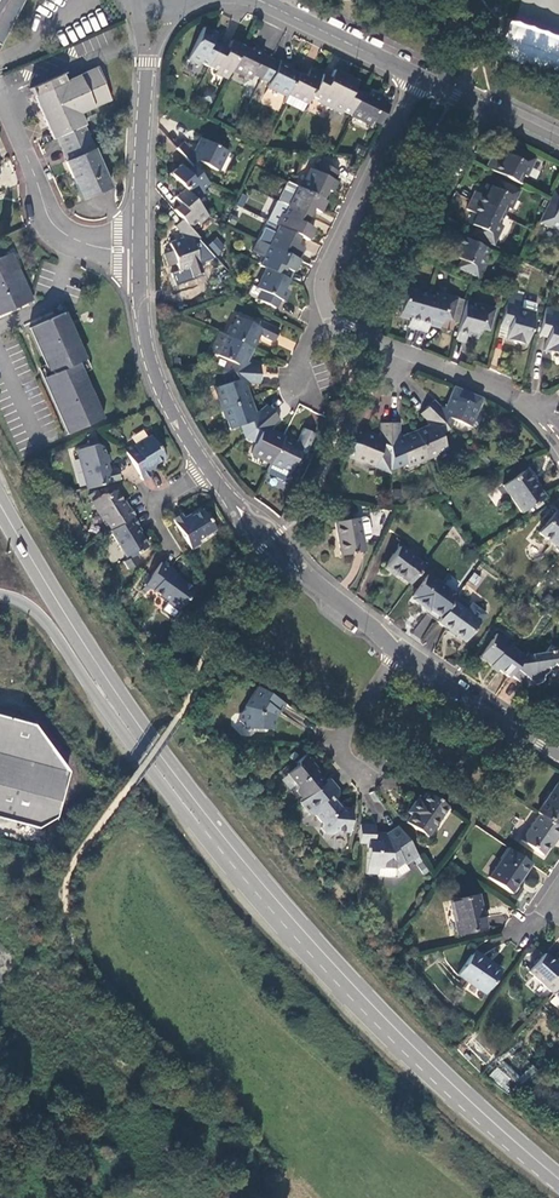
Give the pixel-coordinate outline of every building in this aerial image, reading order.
[(1,46),(25,0),(0,0),(0,46),(1,46)] [(496,56),(553,76),(558,59),(558,40),(506,22),(496,56)] [(215,33),(203,27),(187,60),(199,66),(200,63),(209,67),(219,46),(211,42),(215,33)] [(227,50),(219,46),(209,67),(217,71),(215,74),(228,80),(232,71),(243,47),(231,41),(227,50)] [(243,47),(232,71),(250,80),(253,74),(263,79),(271,62),(262,57),(264,53),(255,48),(253,52),(243,47)] [(271,62),(263,79),(270,82),(267,87),(286,97),(287,95),(297,74),(289,69),(290,66),(280,61),(278,65),(271,62)] [(63,75),(31,89),(54,141),(59,139),(85,127),(80,115),(111,101),(96,68),(66,82),(63,75)] [(306,78),(297,74),(287,95),(307,105),(311,97),(321,75),(310,70),(306,78)] [(321,75),(311,97),(319,101),(318,104),(330,110),(346,77),(334,71),(330,79),(321,75)] [(356,82),(346,77),(330,110),(340,115),(342,111),(350,115),(360,94),(352,90),(356,82)] [(360,94),(350,115),(369,124),(371,120),(381,125),(389,107),(379,103),(381,98),(372,94),(371,97),(361,92),(360,94)] [(111,188),(85,127),(59,139),(68,160),(67,162),(75,179),(79,177),(88,198),(111,188)] [(183,142),(175,147),(192,166),(197,171),(201,162),(218,170),(227,152),(201,139),(194,151),(189,149),(183,142)] [(491,159),(487,167),(519,183),(523,174),(527,176),(536,157),(515,147),(511,155),(508,153),(502,164),(491,159)] [(310,168),(300,188),(324,199),(328,190),(331,191),(336,181),(333,180),(337,171),(319,162),(315,171),(310,168)] [(179,166),(171,173),(184,189),(194,200),(203,192),(201,190),(208,184),(197,171),(192,166),(185,173),(179,166)] [(475,192),(471,200),(502,216),(507,207),(511,209),(519,191),(499,181),(495,188),(490,185),(485,196),(475,192)] [(300,188),(287,182),(278,202),(287,207),(310,218),(314,208),(322,211),(327,201),(324,199),(300,188)] [(184,189),(175,197),(181,205),(174,211),(182,220),(189,228),(197,222),(198,224),(208,217),(194,200),(184,189)] [(554,190),(539,222),(558,231),(558,229),(558,192),(554,190)] [(502,216),(471,200),(467,208),(476,213),(471,223),(477,226),(473,234),(493,244),(502,225),(499,223),(502,216)] [(306,225),(310,218),(287,207),(284,214),(281,212),(275,225),(278,226),(300,237),(308,240),(313,229),(306,225)] [(182,220),(175,226),(181,232),(182,239),(170,242),(178,269),(199,263),(192,241),(199,239),(189,228),(182,220)] [(300,237),(278,226),(274,234),(266,230),(260,242),(298,260),(304,248),(297,244),(300,237)] [(486,248),(454,232),(450,241),(460,246),(455,257),(460,259),(456,267),(477,277),(486,258),(482,256),(486,248)] [(293,271),(298,260),(260,242),(257,240),(252,251),(263,256),(259,265),(266,269),(281,276),(285,268),(293,271)] [(0,258),(0,314),(33,300),(23,277),(20,278),(10,254),(0,258)] [(284,290),(289,280),(281,276),(266,269),(257,288),(262,291),(258,300),(275,308),(279,300),(283,301),(288,291),(284,290)] [(419,286),(398,280),(392,304),(400,306),(398,311),(411,315),(408,326),(417,328),(426,293),(418,291),(419,286)] [(524,294),(509,290),(500,323),(509,325),(505,339),(512,341),(512,340),(520,342),(519,343),(525,345),(534,313),(533,312),(536,303),(523,300),(524,294)] [(426,293),(417,328),(426,331),(429,319),(441,323),(443,318),(451,320),(457,297),(437,292),(436,296),(426,293)] [(464,304),(454,339),(464,342),(467,331),(479,334),(480,328),(489,331),(495,309),(475,303),(474,307),(464,304)] [(546,306),(538,334),(547,337),(543,350),(549,352),(549,351),(557,353),(557,354),(558,355),(558,320),(558,317),(558,310),(546,306)] [(64,313),(31,328),(52,374),(45,377),(70,434),(102,419),(77,362),(85,359),(64,313)] [(237,316),(227,336),(253,348),(259,336),(273,342),(279,330),(261,321),(258,327),(237,316)] [(227,336),(220,333),(216,340),(224,343),(218,356),(239,366),(236,373),(260,374),(260,365),(253,365),(246,362),(253,348),(227,336)] [(259,384),(260,374),(236,373),(237,380),(216,388),(222,409),(249,399),(245,386),(252,384),(259,384)] [(434,401),(428,408),(449,429),(453,420),(470,427),(482,397),(455,387),(445,409),(439,407),(434,401)] [(249,399),(222,409),(228,429),(241,425),(245,438),(273,412),(267,405),(259,411),(254,413),(249,399)] [(430,426),(416,432),(426,458),(447,449),(439,434),(449,429),(428,408),(422,414),(428,421),(430,426)] [(279,419),(273,412),(245,438),(256,443),(251,453),(271,463),(283,437),(270,430),(273,426),(279,419)] [(364,432),(352,429),(345,457),(354,458),(390,472),(390,469),(390,423),(380,423),(381,431),(378,437),(364,432)] [(401,424),(390,423),(390,469),(405,463),(406,467),(426,458),(416,432),(403,437),(400,432),(401,424)] [(296,443),(283,437),(271,463),(290,473),(301,450),(306,453),(315,435),(303,429),(296,443)] [(125,448),(143,480),(152,474),(148,467),(164,457),(162,453),(164,447),(158,447),(151,434),(136,444),(133,444),(125,448)] [(96,444),(76,449),(86,489),(119,479),(116,469),(109,470),(102,448),(96,444)] [(525,470),(502,486),(520,512),(543,496),(525,470)] [(157,475),(146,479),(149,489),(160,485),(157,475)] [(101,495),(90,501),(103,522),(105,521),(110,530),(131,517),(133,515),(127,507),(125,508),(115,491),(104,497),(101,495)] [(181,513),(173,518),(191,548),(199,544),(196,538),(214,527),(207,516),(210,511),(204,512),(202,509),(185,520),(181,513)] [(538,534),(549,543),(548,544),(558,553),(558,517),(554,513),(538,534)] [(134,526),(136,525),(131,517),(110,530),(109,530),(125,559),(121,561),(126,569),(133,565),(137,559),(134,554),(146,546),(134,526)] [(359,519),(334,523),(340,555),(365,551),(363,540),(368,539),(370,536),(367,521),(364,519),(359,520),(359,519)] [(401,547),(387,566),(410,583),(424,564),(401,547)] [(161,562),(145,584),(167,600),(161,608),(173,616),(193,588),(168,570),(169,568),(161,562)] [(428,574),(413,596),(412,598),(428,610),(429,608),(441,617),(452,601),(457,595),(428,574)] [(441,617),(438,621),(465,641),(480,621),(452,601),(441,617)] [(497,634),(480,656),(509,677),(510,676),(524,657),(511,647),(513,646),(497,634)] [(525,686),(533,675),(535,684),(537,684),(539,683),(541,680),(543,675),(545,673),(547,668),(553,672),(554,670),(556,671),(558,668),(558,650),(557,650),(549,645),(544,652),(530,654),(527,653),(524,657),(510,676),(525,686)] [(284,704),(256,687),(243,710),(237,714),(237,721),(244,726),(244,728),(271,729),(273,715),(275,711),(279,713),(284,704)] [(35,832),(53,821),(67,775),(33,726),(0,715),(0,820),(35,832)] [(294,767),(286,774),(296,786),(294,792),(301,800),(323,782),(313,771),(314,770),(310,765),(311,761),(305,753),(295,762),(294,767)] [(339,793),(327,779),(323,782),(301,800),(298,803),(308,815),(314,816),(320,823),(318,829),(322,833),(324,834),(333,834),(336,832),(350,832),(350,808),(338,807),(332,799),(339,793)] [(558,783),(538,813),(538,814),(558,827),(558,783)] [(447,806),(426,793),(421,800),(417,797),(410,808),(414,811),(406,822),(427,836),(447,806)] [(521,839),(543,854),(554,838),(556,839),(558,834),(558,827),(538,814),(521,839)] [(374,825),(359,824),(358,842),(367,842),(366,873),(378,874),(378,876),(399,877),(409,871),(406,865),(418,857),(397,826),(386,833),(374,833),(373,832),(374,825)] [(507,848),(488,878),(511,893),(531,864),(507,848)] [(477,895),(452,901),(455,917),(452,918),(456,935),(484,928),(477,895)] [(474,951),(457,975),(466,981),(462,988),(480,1000),(499,973),(481,960),(483,958),(474,951)] [(529,971),(553,994),(558,987),(558,967),(545,954),(529,971)] [(507,1092),(518,1078),(499,1063),(488,1076),(507,1092)]
